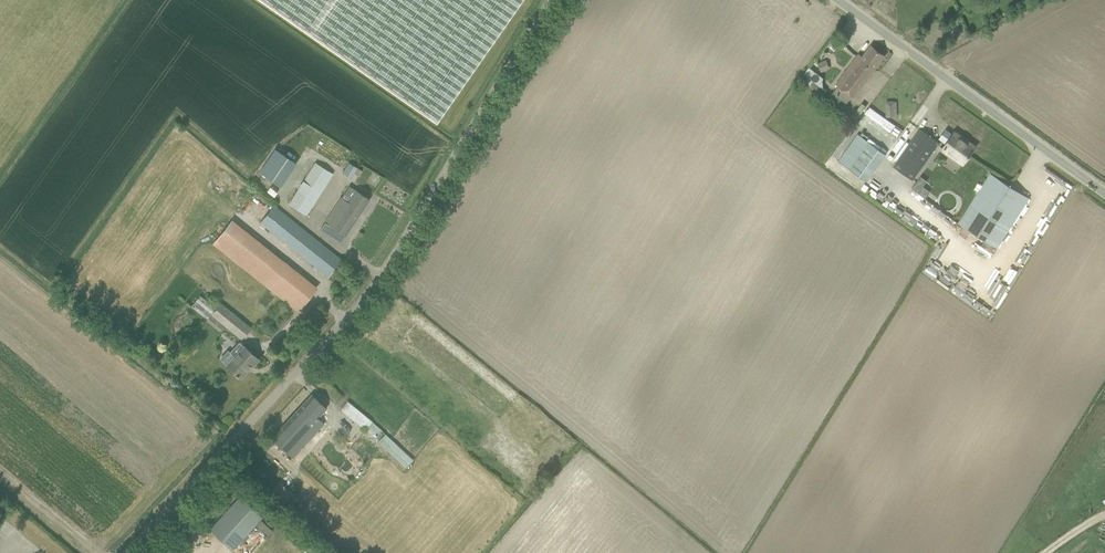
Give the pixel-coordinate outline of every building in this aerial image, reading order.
[(438,123),(523,0),(262,0),(438,123)] [(858,54),(852,63),(837,83),(853,96),(877,64),(884,55),(871,46),(862,57),(858,54)] [(820,70),(828,66),(825,59),(817,62),(820,70)] [(823,77),(809,66),(804,73),(809,77),(806,81),(823,94),(826,90),(824,88),(822,86),(822,84),(821,83),(821,81),(822,80),(822,79),(823,77)] [(859,102),(851,114),(857,118),(865,106),(859,102)] [(893,104),(886,104),(886,116),(894,115),(893,104)] [(920,129),(913,138),(894,166),(913,179),(939,142),(920,129)] [(884,154),(857,134),(837,162),(865,181),(884,154)] [(953,134),(947,143),(942,149),(963,164),(975,147),(966,141),(965,143),(953,134)] [(307,215),(333,173),(315,162),(288,203),(307,215)] [(348,162),(343,172),(351,177),(354,173),(357,168),(348,162)] [(266,163),(260,172),(280,186),(286,177),(266,163)] [(979,192),(959,224),(997,248),(1029,197),(990,173),(982,186),(979,192)] [(1067,193),(1071,187),(1060,181),(1057,187),(1067,193)] [(368,199),(359,193),(355,190),(347,203),(339,198),(320,229),(331,236),(340,242),(368,199)] [(273,205),(260,222),(326,275),(340,258),(273,205)] [(292,270),(276,291),(292,304),(308,283),(292,270)] [(189,306),(204,317),(212,306),(197,294),(189,306)] [(250,326),(221,302),(213,312),(242,336),(250,326)] [(219,358),(226,365),(232,370),(240,378),(258,359),(250,351),(244,346),(235,356),(227,349),(219,358)] [(271,438),(293,457),(325,424),(318,417),(321,414),(326,408),(320,402),(312,394),(271,438)] [(372,421),(347,401),(340,409),(365,430),(372,421)] [(413,459),(386,433),(378,442),(406,468),(413,459)] [(283,504),(293,493),(278,481),(269,492),(283,504)] [(209,529),(233,550),(242,540),(251,530),(263,518),(239,496),(209,529)] [(260,544),(271,539),(266,529),(255,534),(260,544)]
